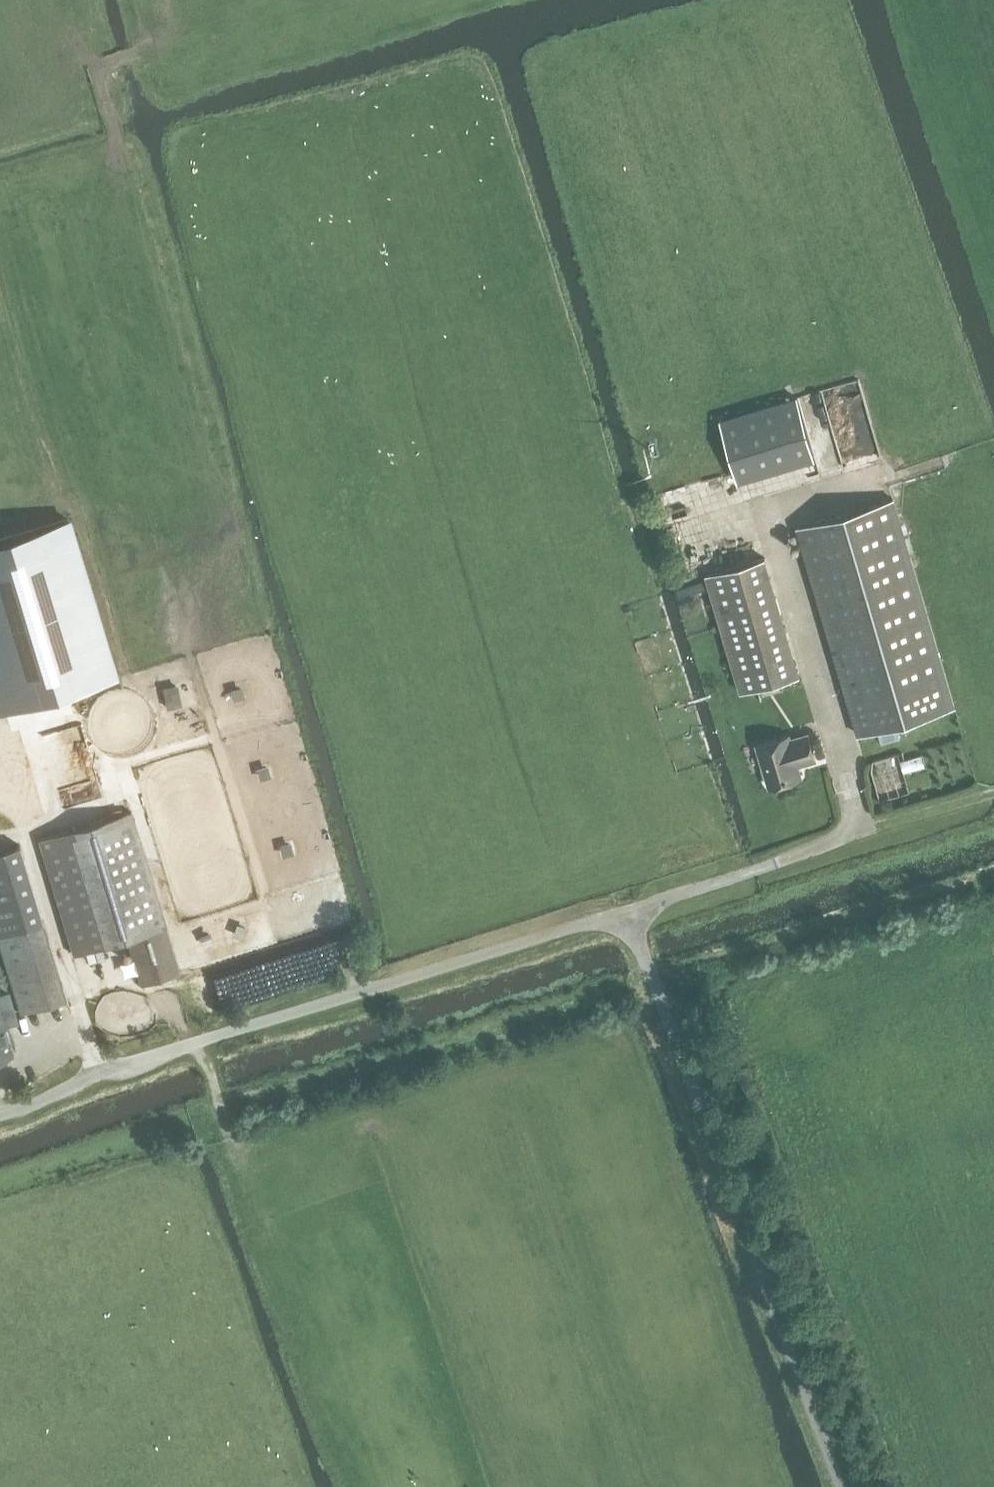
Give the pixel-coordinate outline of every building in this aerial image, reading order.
[(720,419),(735,470),(739,482),(816,459),(797,397),(797,396),(720,419)] [(955,705),(894,498),(798,526),(859,733),(955,705)] [(0,538),(0,709),(0,710),(116,675),(68,517),(0,538)] [(800,673),(766,557),(708,574),(710,580),(677,588),(679,595),(712,586),(742,690),(800,673)] [(897,724),(878,729),(881,740),(900,735),(897,724)] [(790,735),(758,744),(770,785),(802,775),(798,761),(805,758),(806,761),(817,758),(809,733),(791,738),(790,735)] [(171,953),(163,927),(167,926),(132,810),(39,838),(73,954),(127,937),(141,983),(180,972),(174,952),(171,953)] [(43,920),(19,844),(0,850),(0,934),(43,920)] [(66,998),(43,920),(0,934),(0,946),(13,989),(20,1012),(66,998)] [(13,989),(0,993),(0,1001),(1,1006),(0,1006),(0,1054),(16,1049),(10,1027),(13,1026),(12,1020),(21,1017),(20,1012),(13,989)]
